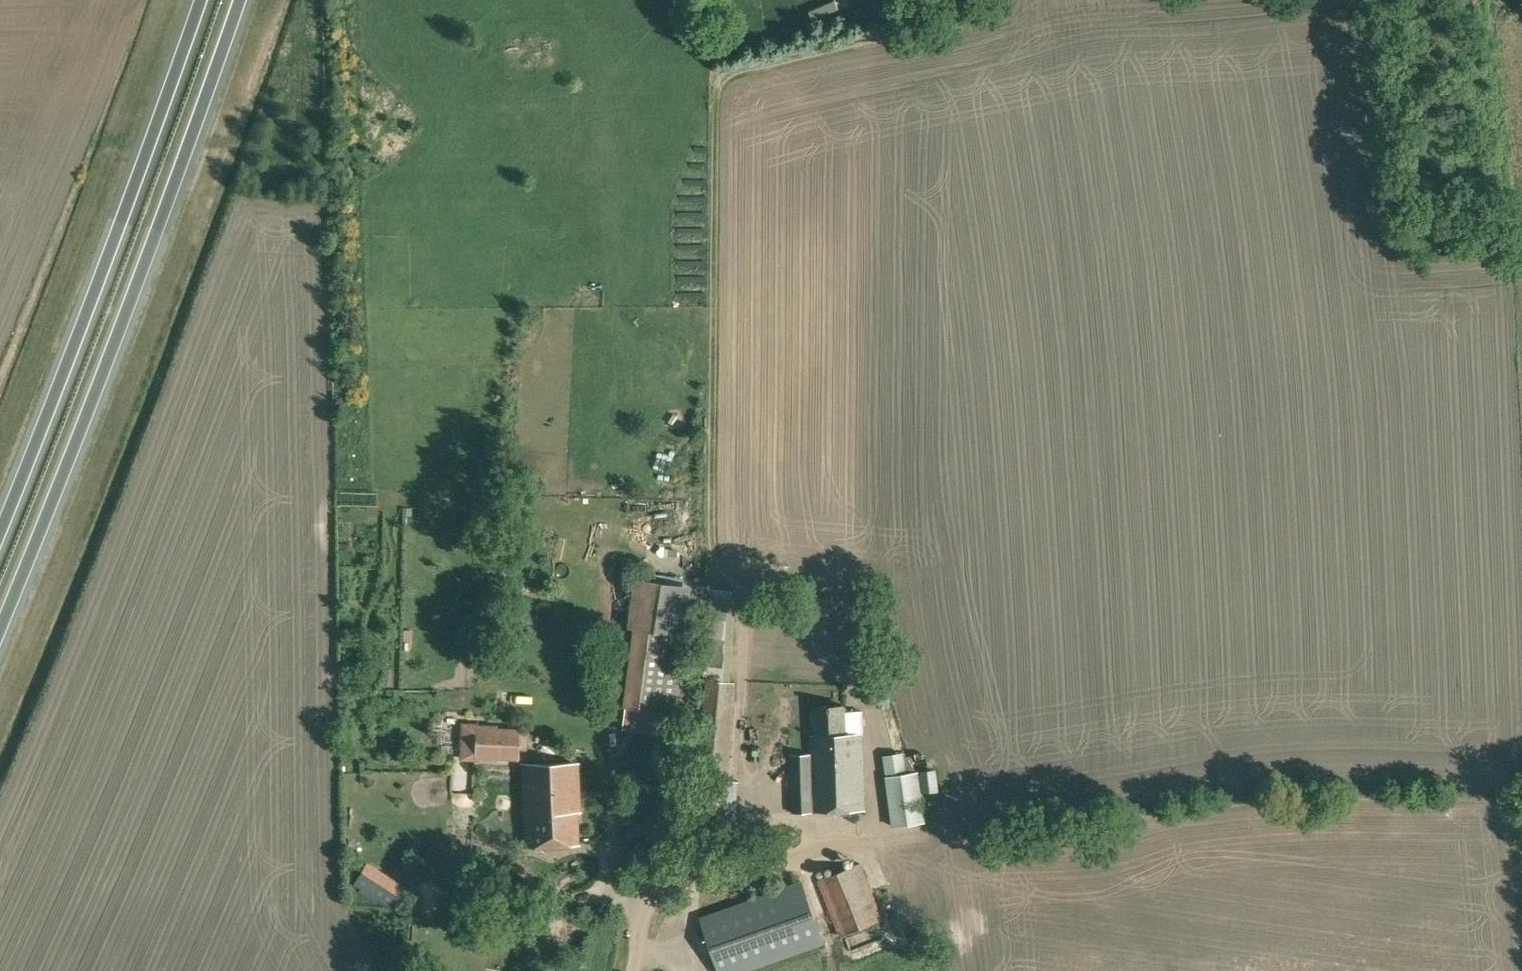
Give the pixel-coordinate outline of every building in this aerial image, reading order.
[(626,707),(623,730),(673,736),(676,714),(683,653),(692,584),(644,575),(641,591),(635,628),(624,706),(626,707)] [(689,777),(688,852),(734,853),(738,779),(728,779),(733,722),(735,682),(731,682),(704,680),(697,777),(689,777)] [(812,753),(791,754),(792,791),(792,812),(865,810),(862,733),(862,712),(844,712),(844,705),(814,707),(815,735),(811,735),(812,753)] [(476,724),(464,723),(463,757),(475,757),(475,756),(516,757),(517,729),(488,728),(488,725),(476,725),(476,724)] [(904,753),(884,756),(886,776),(893,826),(924,821),(917,771),(906,773),(904,753)] [(522,766),(525,846),(577,843),(575,810),(578,810),(576,763),(522,766)] [(868,862),(824,878),(847,938),(891,921),(868,862)] [(802,881),(700,917),(719,970),(743,970),(824,942),(802,881)]
